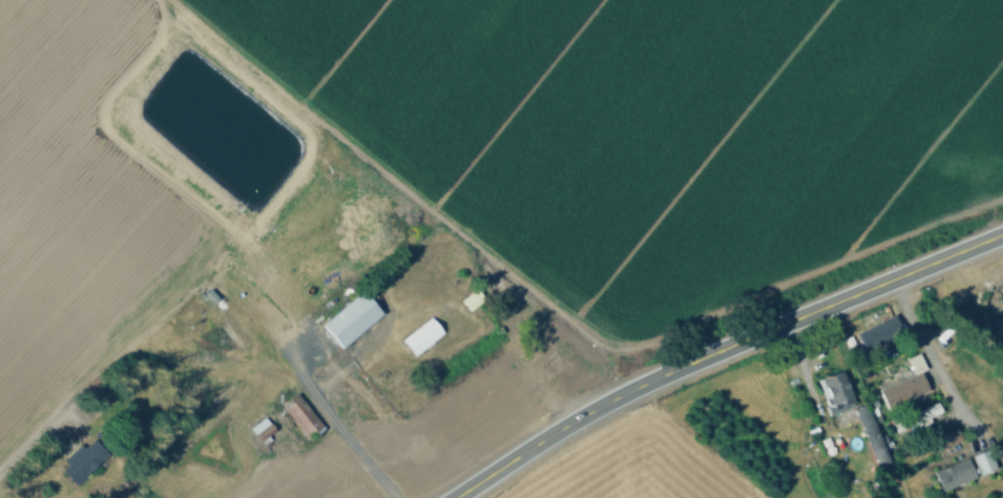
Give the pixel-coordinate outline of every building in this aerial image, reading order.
[(324,325),(343,348),(384,315),(365,292),(324,325)] [(901,336),(892,316),(853,335),(863,355),(901,336)] [(445,334),(432,317),(402,340),(415,356),(445,334)] [(877,390),(884,409),(926,394),(919,373),(923,371),(918,356),(905,360),(912,377),(877,390)] [(852,408),(841,370),(815,378),(827,415),(852,408)] [(282,407),(309,439),(324,427),(297,394),(282,407)] [(856,409),(863,437),(874,434),(867,406),(856,409)] [(251,426),(259,441),(276,433),(267,418),(251,426)] [(109,455),(91,436),(58,468),(76,487),(109,455)] [(939,492),(995,470),(987,450),(931,471),(939,492)]
